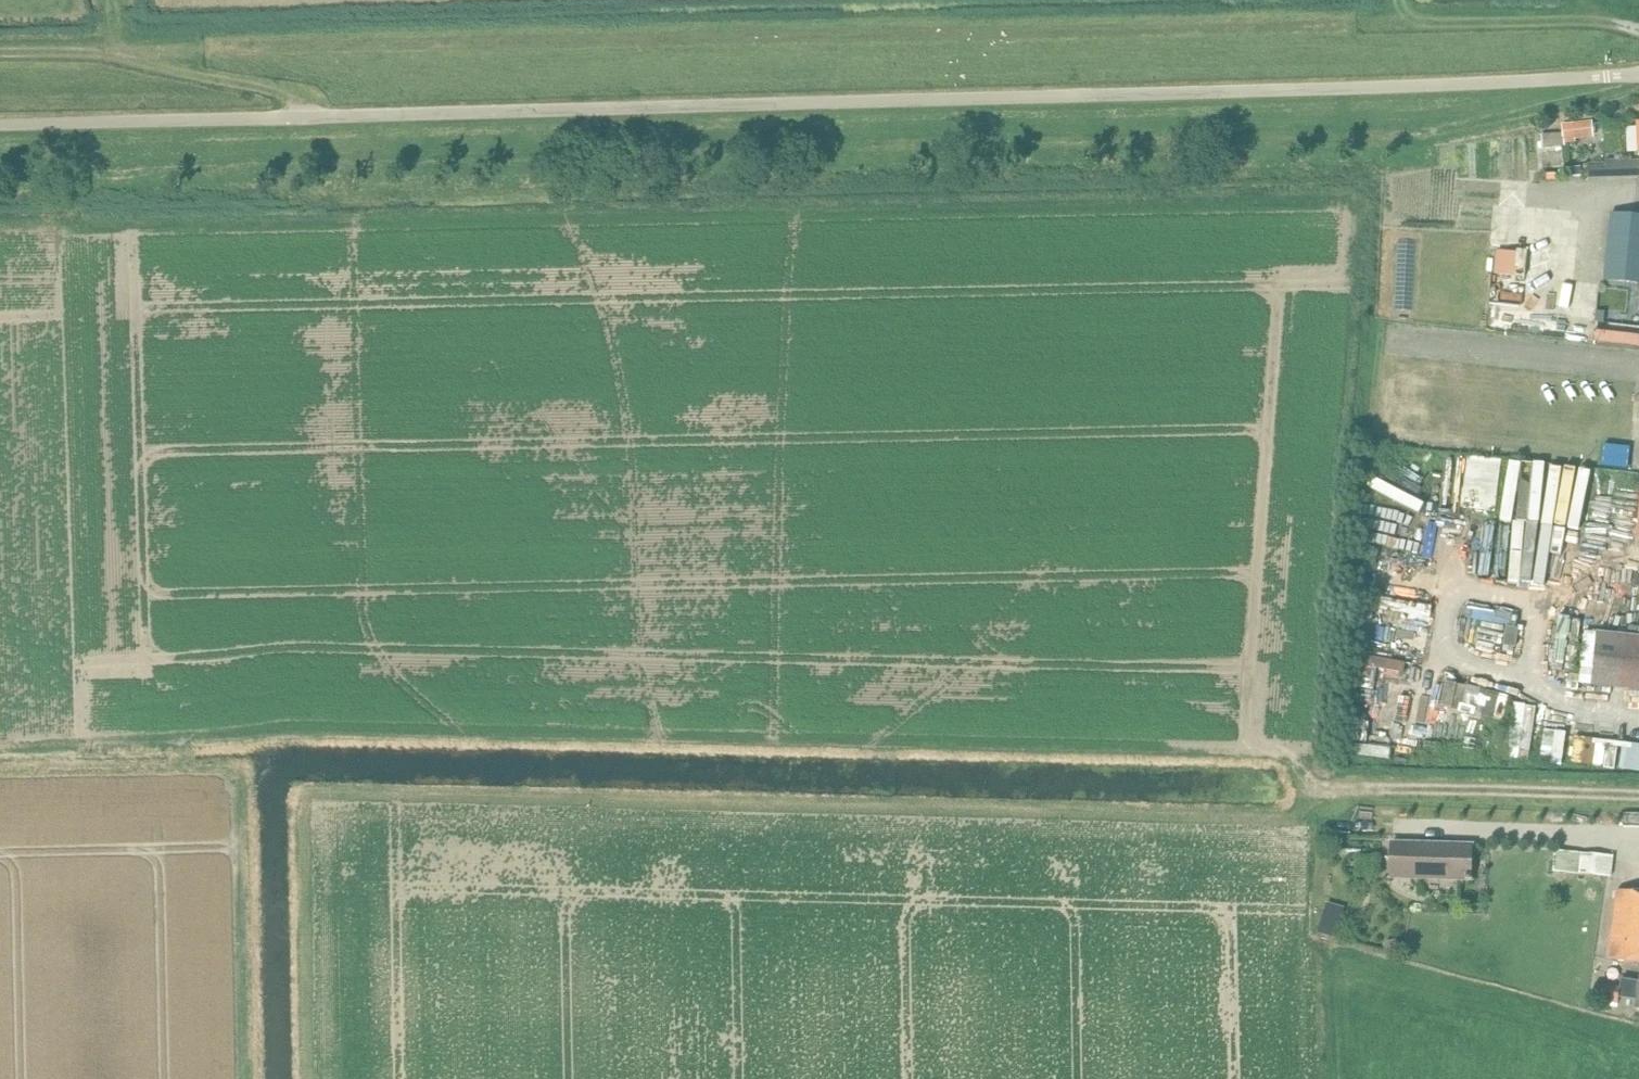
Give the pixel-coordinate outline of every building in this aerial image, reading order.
[(1541,144),(1563,142),(1594,139),(1592,121),(1572,123),(1562,124),(1562,134),(1541,136),(1541,144)] [(1603,162),(1603,167),(1588,168),(1587,179),(1637,178),(1636,161),(1603,162)] [(1604,281),(1638,285),(1636,299),(1638,299),(1638,218),(1610,215),(1608,236),(1604,281)] [(1495,513),(1501,461),(1468,457),(1462,509),(1495,513)] [(1410,467),(1406,478),(1431,488),(1435,477),(1410,467)] [(1498,512),(1499,529),(1516,528),(1516,512),(1498,512)] [(1432,520),(1425,544),(1448,550),(1455,526),(1432,520)] [(1369,591),(1364,603),(1384,612),(1389,600),(1369,591)] [(1393,613),(1448,623),(1450,611),(1396,601),(1393,613)] [(1591,686),(1629,690),(1636,691),(1638,691),(1638,638),(1597,634),(1596,643),(1592,675),(1591,686)] [(1507,680),(1502,695),(1522,701),(1526,686),(1507,680)] [(1363,700),(1381,701),(1383,689),(1364,687),(1363,700)] [(1558,721),(1556,745),(1579,748),(1581,723),(1558,721)] [(1471,880),(1471,869),(1472,846),(1391,844),(1391,866),(1390,878),(1471,880)] [(1614,856),(1555,850),(1553,872),(1577,874),(1611,878),(1614,856)] [(1617,891),(1608,960),(1638,964),(1638,893),(1617,891)] [(1322,921),(1318,932),(1336,937),(1339,926),(1322,921)] [(1621,979),(1619,988),(1595,984),(1592,998),(1618,1004),(1619,999),(1636,1002),(1635,1010),(1638,1010),(1638,982),(1621,979)]
